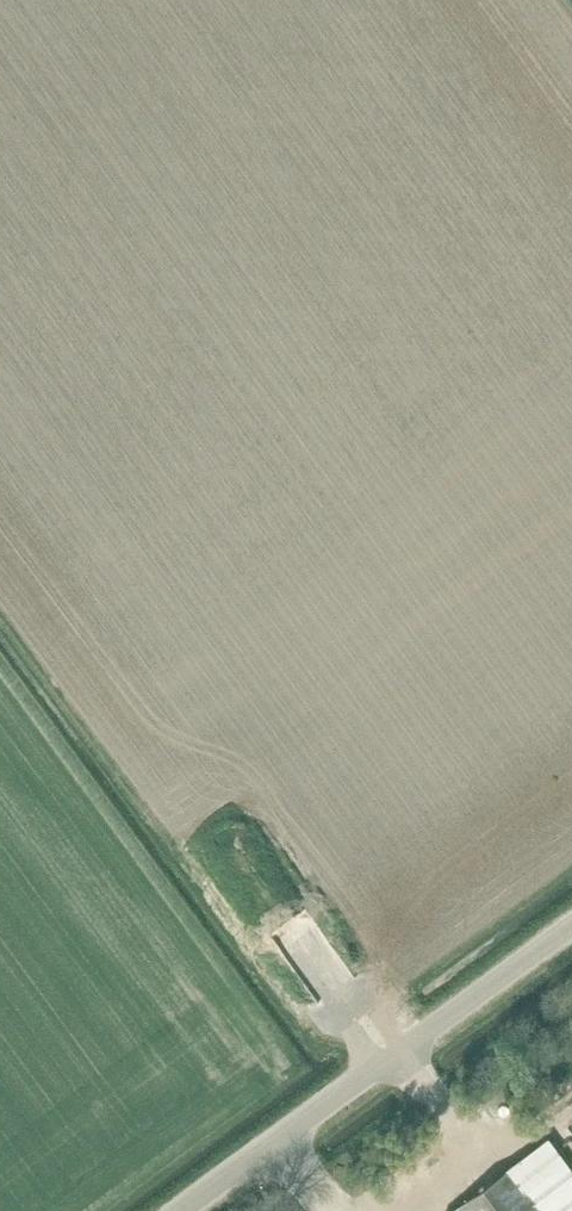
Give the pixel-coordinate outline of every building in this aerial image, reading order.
[(452,1210),(571,1210),(571,1165),(552,1138),(452,1210)]
